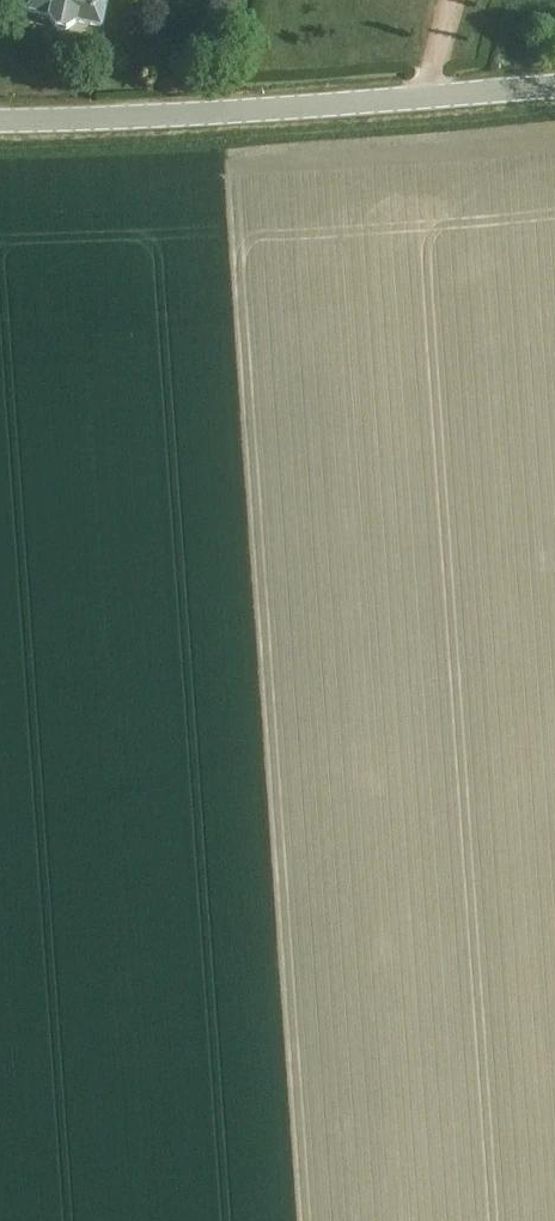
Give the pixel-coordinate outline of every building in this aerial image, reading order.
[(25,11),(50,16),(50,18),(56,27),(66,30),(75,24),(75,22),(100,27),(106,2),(100,0),(27,0),(25,11)]
